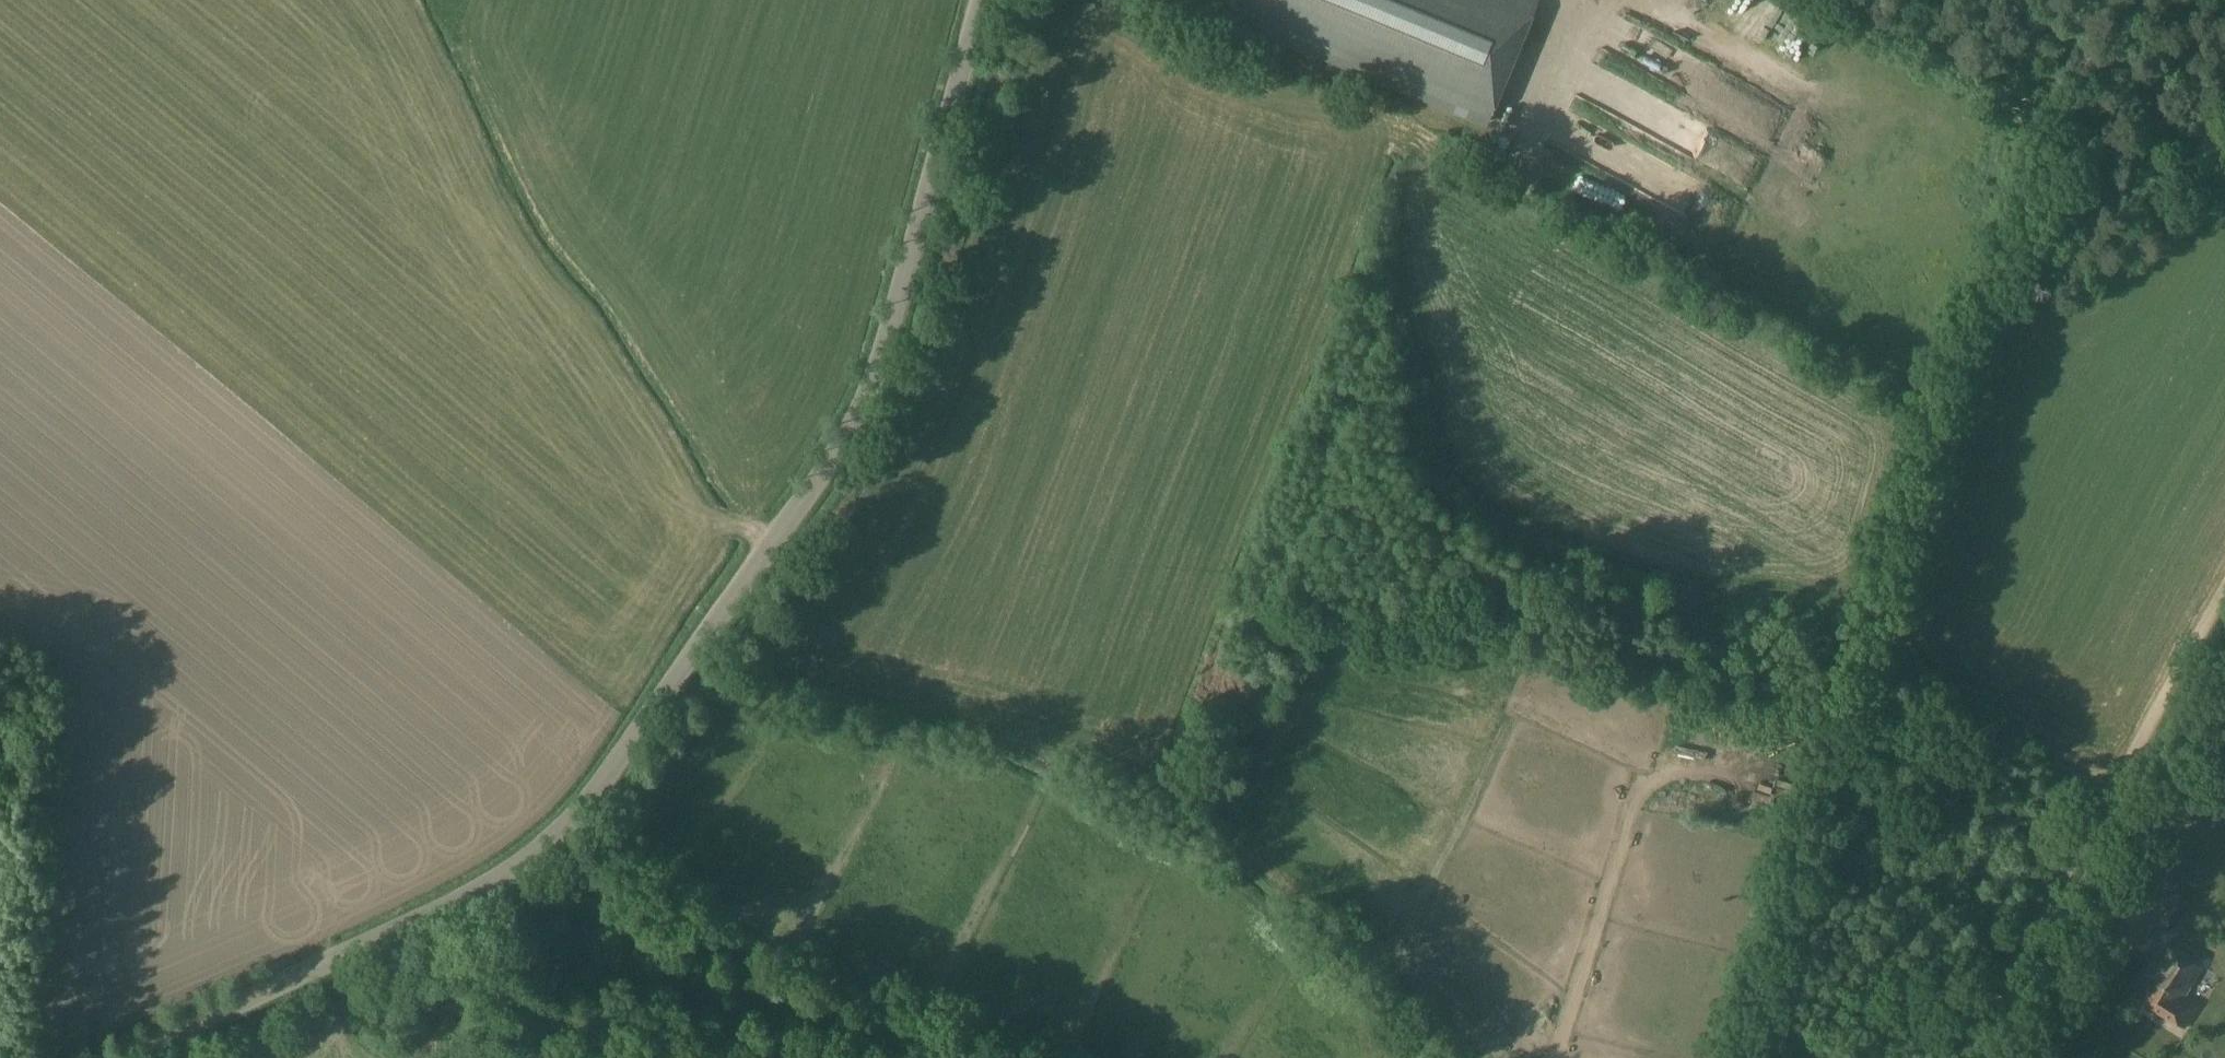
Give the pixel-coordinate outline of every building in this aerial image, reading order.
[(1231,17),(1487,122),(1537,0),(1238,0),(1231,17)] [(2198,1005),(2183,996),(2201,967),(2164,945),(2133,996),(2184,1027),(2198,1005)]
